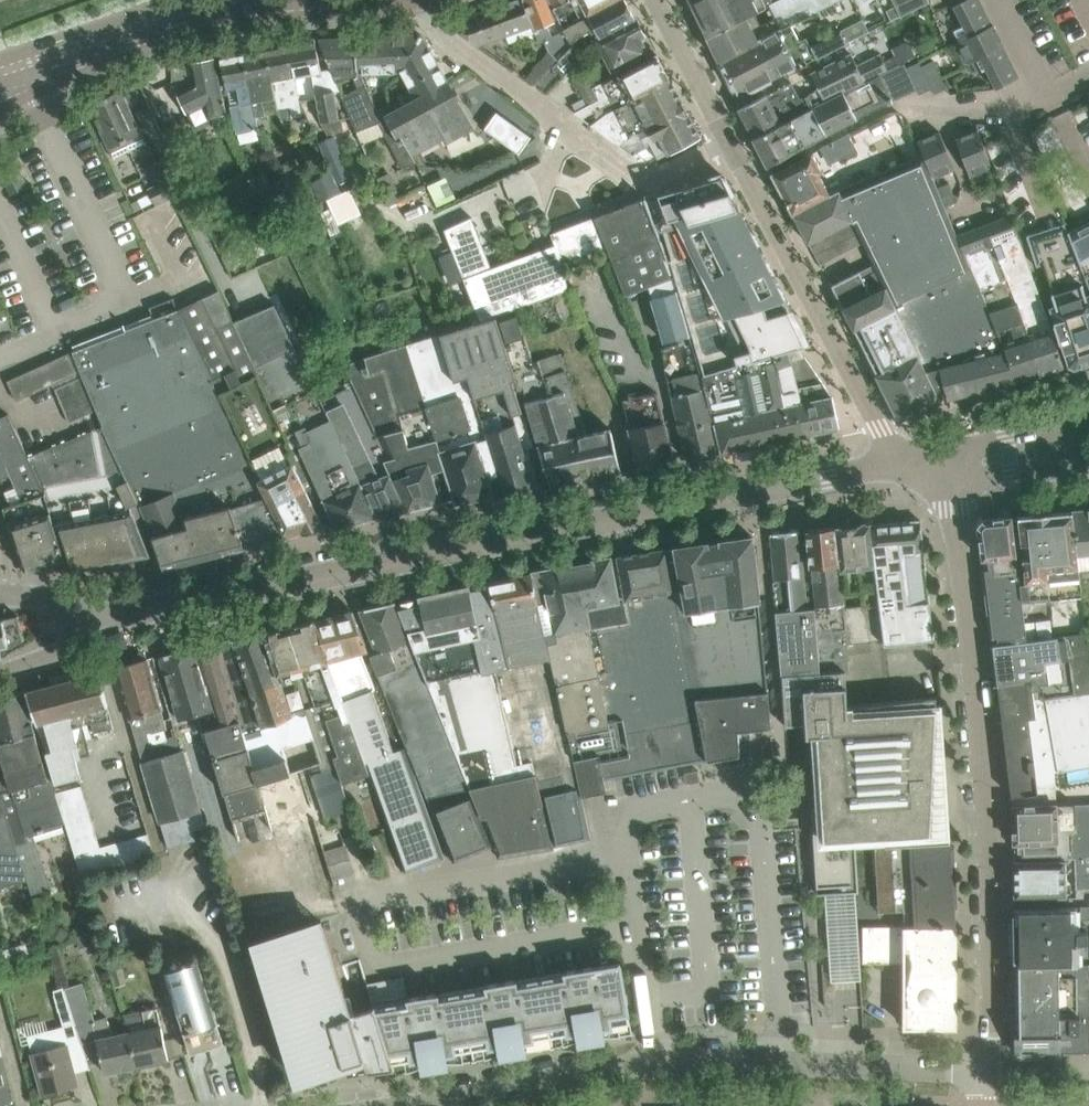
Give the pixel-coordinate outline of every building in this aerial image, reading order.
[(489,9),(495,25),(501,23),(505,35),(532,25),(533,25),(523,0),(512,0),(489,9)] [(533,25),(532,25),(534,30),(539,42),(544,40),(547,49),(560,58),(564,54),(573,45),(564,29),(549,0),(523,0),(533,25)] [(564,29),(619,0),(549,0),(564,29)] [(564,29),(573,45),(576,51),(595,41),(635,20),(625,0),(619,0),(564,29)] [(712,33),(708,35),(708,36),(731,25),(754,13),(768,7),(772,5),(777,3),(782,0),(696,0),(712,33)] [(708,36),(720,61),(791,25),(841,0),(782,0),(777,3),(772,5),(768,7),(774,19),(760,25),(754,13),(731,25),(708,36)] [(895,6),(886,10),(890,21),(929,1),(929,0),(892,0),(895,6)] [(953,5),(969,36),(992,24),(981,0),(963,0),(953,5)] [(460,31),(479,45),(505,35),(501,23),(495,25),(489,9),(456,21),(460,31)] [(817,58),(869,31),(862,18),(810,45),(817,58)] [(635,20),(595,41),(612,73),(649,53),(641,38),(644,36),(635,20)] [(964,65),(979,58),(1003,46),(992,24),(969,36),(957,42),(962,52),(958,54),(964,65)] [(806,37),(799,40),(791,25),(720,61),(738,95),(781,75),(797,66),(798,67),(807,62),(805,59),(811,55),(807,46),(810,45),(806,37)] [(418,34),(398,35),(400,69),(400,72),(415,100),(416,100),(449,83),(424,37),(418,34)] [(398,35),(356,37),(357,74),(361,74),(400,72),(400,69),(398,35)] [(356,37),(319,39),(331,68),(337,82),(352,76),(358,89),(342,95),(357,131),(356,131),(362,144),(385,134),(378,120),(377,109),(361,74),(357,74),(356,37)] [(331,68),(325,68),(326,71),(321,72),(315,39),(287,44),(300,97),(316,94),(322,122),(328,133),(354,128),(356,131),(357,131),(342,95),(337,82),(331,68)] [(900,64),(904,62),(915,57),(909,43),(894,50),(900,64)] [(300,97),(287,44),(264,48),(271,82),(276,97),(277,108),(281,118),(302,115),(299,97),(300,97)] [(1003,46),(979,58),(994,89),(1018,77),(1003,46)] [(271,82),(264,48),(243,53),(250,86),(257,116),(266,114),(265,111),(263,100),(276,97),(271,82)] [(547,49),(537,63),(550,72),(560,58),(547,49)] [(243,53),(220,57),(224,79),(227,90),(237,88),(240,102),(229,105),(236,133),(246,131),(259,128),(257,116),(250,86),(243,53)] [(791,82),(739,108),(754,138),(824,102),(844,92),(880,74),(888,70),(880,53),(857,64),(852,53),(811,74),(818,89),(799,98),(791,82)] [(550,72),(538,87),(546,92),(570,67),(576,63),(564,54),(560,58),(550,72)] [(599,99),(574,112),(591,125),(605,114),(670,79),(657,54),(593,87),(599,99)] [(214,58),(190,63),(195,87),(177,95),(195,130),(210,123),(209,117),(226,114),(218,80),(214,58)] [(921,66),(932,88),(931,88),(934,94),(946,88),(933,60),(921,66)] [(907,67),(906,67),(917,89),(919,94),(931,89),(931,88),(932,88),(921,66),(919,61),(907,67)] [(888,70),(880,74),(893,101),(917,89),(906,67),(907,67),(904,62),(900,64),(888,70)] [(537,63),(526,79),(538,87),(550,72),(537,63)] [(570,67),(546,92),(547,93),(569,73),(587,104),(597,98),(578,64),(576,63),(570,67)] [(880,74),(844,92),(857,118),(893,101),(880,74)] [(605,114),(591,125),(620,146),(623,141),(685,107),(670,79),(605,114)] [(390,113),(386,115),(400,143),(404,141),(413,156),(442,140),(444,145),(474,129),(449,83),(416,100),(415,100),(390,113)] [(121,89),(102,98),(127,150),(146,141),(121,89)] [(824,102),(754,138),(768,165),(825,135),(857,118),(844,92),(824,102)] [(102,98),(88,104),(113,157),(127,150),(102,98)] [(623,141),(620,146),(629,152),(633,148),(648,140),(657,159),(700,137),(685,107),(623,141)] [(531,136),(500,114),(497,112),(485,128),(519,153),(531,136)] [(955,138),(969,177),(992,169),(978,130),(955,138)] [(933,177),(955,168),(940,132),(918,141),(923,154),(933,177)] [(848,133),(820,148),(828,164),(856,149),(848,133)] [(331,171),(337,182),(351,176),(333,134),(317,141),(331,171)] [(823,171),(826,169),(822,163),(819,165),(813,152),(773,174),(793,214),(830,193),(819,172),(821,171),(822,172),(823,172),(823,171)] [(968,259),(957,234),(933,177),(923,154),(830,193),(793,214),(809,242),(852,220),(852,221),(854,220),(875,263),(881,274),(893,292),(917,346),(941,400),(1016,382),(1017,382),(1003,341),(1004,340),(983,292),(981,288),(968,259)] [(295,158),(281,164),(284,172),(299,166),(295,158)] [(331,171),(311,181),(320,201),(342,191),(337,182),(331,171)] [(805,356),(805,345),(723,175),(677,188),(645,198),(669,259),(672,258),(705,374),(800,346),(805,356)] [(154,201),(155,205),(172,196),(164,180),(147,188),(150,194),(154,201)] [(311,187),(294,195),(301,210),(320,201),(311,181),(309,182),(311,187)] [(301,210),(294,195),(288,182),(263,195),(277,221),(301,210)] [(985,197),(990,200),(1002,195),(999,187),(987,191),(985,197)] [(953,193),(942,198),(945,206),(957,201),(959,196),(953,193)] [(150,194),(139,199),(142,205),(143,206),(154,201),(150,194)] [(642,199),(596,216),(607,245),(627,295),(674,277),(673,272),(670,273),(654,231),(656,231),(642,199)] [(997,241),(1017,235),(1010,214),(957,234),(968,259),(981,288),(983,292),(1004,340),(1003,341),(1017,382),(1041,374),(997,241)] [(472,217),(445,230),(478,313),(481,322),(495,317),(534,302),(571,288),(562,263),(607,245),(596,216),(551,233),(556,246),(493,269),(472,217)] [(1088,284),(1088,221),(1069,232),(1088,284)] [(313,303),(306,287),(276,223),(204,258),(234,322),(275,303),(282,318),(313,303)] [(1069,232),(1067,232),(1064,224),(1027,236),(1037,266),(1042,264),(1056,306),(1049,308),(1056,327),(1069,365),(1075,368),(1088,363),(1088,284),(1069,232)] [(1017,235),(997,241),(1041,374),(1064,366),(1051,326),(1045,309),(1046,309),(1046,308),(1034,274),(1020,237),(1018,237),(1017,235)] [(832,285),(898,415),(941,400),(917,346),(893,292),(881,274),(875,263),(873,265),(875,270),(862,276),(860,271),(832,285)] [(571,288),(534,302),(545,334),(585,319),(573,288),(571,288)] [(660,347),(665,368),(687,459),(724,452),(714,416),(706,382),(678,290),(653,297),(665,341),(666,341),(667,346),(660,347)] [(203,297),(179,309),(202,358),(218,392),(231,385),(225,373),(237,367),(203,297)] [(329,506),(337,527),(377,516),(328,412),(329,412),(322,398),(317,389),(316,389),(295,347),(281,319),(282,318),(275,303),(234,322),(257,373),(263,383),(268,394),(279,417),(288,436),(290,440),(287,442),(292,450),(288,452),(292,459),(294,462),(299,459),(316,496),(322,493),(329,506)] [(218,392),(202,358),(179,309),(150,320),(73,351),(97,410),(103,425),(128,483),(138,501),(164,566),(249,545),(284,536),(284,535),(287,534),(266,493),(267,492),(257,473),(248,453),(233,423),(218,392)] [(533,447),(510,381),(514,380),(496,321),(495,317),(481,322),(478,313),(471,315),(473,324),(439,334),(453,381),(467,377),(504,492),(536,487),(536,485),(539,484),(528,448),(533,447)] [(518,313),(496,321),(514,380),(510,381),(533,447),(543,444),(551,485),(580,479),(570,437),(568,438),(567,429),(557,432),(553,414),(559,412),(550,374),(537,360),(534,361),(518,313)] [(453,381),(439,334),(407,344),(412,362),(456,498),(457,500),(492,494),(504,492),(467,377),(453,381)] [(344,364),(353,384),(362,402),(389,460),(386,462),(408,510),(456,498),(412,362),(407,344),(379,353),(344,364)] [(69,422),(97,410),(73,351),(68,353),(7,381),(17,401),(53,384),(69,422)] [(540,360),(537,360),(550,374),(559,412),(553,414),(557,432),(567,429),(568,438),(570,437),(580,479),(621,470),(613,428),(588,435),(584,422),(585,422),(568,370),(567,370),(561,352),(540,360)] [(791,361),(795,374),(798,382),(799,387),(803,402),(801,403),(807,434),(840,427),(832,396),(805,356),(791,361)] [(771,418),(778,440),(807,434),(801,403),(803,402),(799,387),(798,382),(795,374),(775,381),(772,367),(757,372),(758,375),(765,400),(771,418)] [(287,534),(288,536),(325,527),(311,498),(316,496),(299,459),(294,462),(292,459),(288,452),(292,450),(287,442),(290,440),(288,436),(279,417),(268,394),(263,383),(257,373),(231,385),(218,392),(233,423),(248,453),(257,473),(267,492),(266,493),(287,534)] [(733,375),(706,382),(714,416),(724,452),(778,440),(771,418),(765,400),(758,375),(735,381),(733,375)] [(353,384),(322,398),(329,412),(328,412),(377,516),(377,518),(408,510),(386,462),(389,460),(362,402),(353,384)] [(654,392),(633,397),(625,399),(638,467),(675,460),(658,394),(654,392)] [(8,414),(0,418),(0,469),(8,464),(22,500),(3,507),(25,571),(27,571),(27,569),(45,563),(46,565),(66,559),(46,495),(28,456),(8,414)] [(103,425),(28,456),(46,495),(66,559),(68,572),(151,555),(131,505),(138,501),(128,483),(103,425)] [(1073,511),(1077,553),(1088,551),(1088,510),(1073,511)] [(1077,553),(1073,511),(1018,516),(1026,601),(1081,596),(1077,553)] [(982,558),(992,638),(1022,635),(1022,641),(1028,640),(1025,623),(1014,539),(1013,517),(983,519),(978,526),(982,558)] [(920,520),(869,524),(876,569),(880,604),(884,639),(885,644),(934,639),(920,520)] [(869,524),(835,527),(839,570),(846,570),(848,593),(861,591),(863,604),(844,606),(846,629),(847,644),(847,643),(884,639),(880,604),(876,569),(869,524)] [(835,527),(806,530),(810,567),(814,608),(820,670),(845,670),(848,670),(847,643),(847,644),(846,629),(844,606),(839,570),(835,527)] [(799,531),(770,534),(775,579),(776,579),(776,581),(773,581),(781,672),(820,670),(814,608),(808,608),(799,531)] [(656,753),(660,769),(740,754),(739,730),(772,726),(753,536),(721,540),(721,541),(707,543),(707,542),(675,547),(676,548),(667,549),(666,548),(619,557),(631,620),(640,670),(653,736),(656,753)] [(576,565),(531,573),(539,609),(548,645),(561,702),(573,759),(575,764),(578,780),(582,796),(607,791),(604,779),(660,769),(656,753),(653,736),(640,670),(631,620),(619,557),(576,565)] [(539,609),(531,573),(488,581),(501,632),(510,669),(495,672),(506,714),(517,763),(533,760),(536,773),(537,772),(553,845),(590,839),(582,796),(578,780),(575,764),(573,759),(561,702),(548,645),(539,609)] [(501,632),(488,581),(419,596),(419,598),(401,602),(398,609),(415,650),(444,722),(470,788),(473,795),(494,846),(498,856),(553,845),(537,772),(536,773),(533,760),(517,763),(506,714),(495,672),(510,669),(501,632)] [(415,650),(398,609),(395,601),(359,609),(367,630),(375,647),(379,658),(372,661),(427,797),(470,788),(444,722),(415,650)] [(353,610),(314,620),(368,773),(369,773),(405,873),(445,858),(404,746),(393,749),(372,689),(375,688),(361,652),(368,649),(353,610)] [(24,640),(18,615),(0,619),(0,646),(24,640)] [(314,620),(289,626),(303,668),(317,705),(322,703),(327,718),(339,755),(334,757),(343,782),(368,773),(314,620)] [(1050,620),(1037,622),(1039,639),(1052,637),(1050,620)] [(1025,623),(1028,640),(1039,639),(1037,622),(1025,623)] [(266,631),(263,632),(279,676),(280,676),(287,700),(292,714),(297,712),(302,715),(306,714),(322,761),(320,762),(323,771),(309,775),(324,817),(350,808),(341,783),(343,782),(334,757),(339,755),(327,718),(322,703),(317,705),(303,668),(289,626),(286,627),(286,626),(266,631)] [(279,676),(263,632),(231,638),(231,639),(232,642),(231,642),(235,655),(229,657),(237,682),(245,680),(246,681),(244,682),(246,688),(248,688),(256,713),(260,725),(292,715),(292,714),(287,700),(280,676),(279,676)] [(1039,639),(1028,640),(1022,641),(993,645),(1012,795),(1013,805),(1055,804),(1058,804),(1047,717),(1088,710),(1088,637),(1088,632),(1052,637),(1039,639)] [(195,646),(214,708),(218,725),(205,728),(206,730),(214,756),(247,746),(239,718),(241,717),(219,642),(195,647),(195,646)] [(195,646),(160,657),(166,678),(179,718),(198,713),(203,730),(206,730),(205,728),(218,725),(214,708),(195,646)] [(161,710),(152,680),(147,658),(115,667),(130,719),(143,762),(176,751),(172,738),(152,744),(151,740),(149,741),(145,725),(149,724),(152,733),(166,729),(161,710)] [(845,670),(820,670),(781,672),(781,674),(782,674),(786,726),(807,725),(807,736),(818,735),(822,805),(812,805),(817,894),(825,893),(831,982),(862,980),(856,892),(859,891),(856,848),(875,846),(951,841),(950,832),(947,790),(932,791),(936,705),(942,704),(941,696),(940,696),(847,705),(845,670)] [(94,733),(114,728),(99,672),(75,679),(86,723),(91,722),(94,733)] [(82,724),(86,723),(75,679),(51,685),(74,778),(81,776),(76,759),(90,755),(82,724)] [(51,685),(26,691),(45,747),(56,783),(74,778),(51,685)] [(7,778),(11,790),(12,790),(18,809),(6,813),(15,838),(33,892),(51,886),(33,834),(63,827),(61,823),(66,821),(64,816),(60,804),(55,791),(50,777),(48,778),(29,713),(23,692),(0,699),(0,754),(7,778)] [(322,761),(306,714),(302,715),(297,712),(292,714),(292,715),(260,725),(256,713),(241,717),(239,718),(247,746),(214,756),(232,818),(232,819),(233,819),(237,833),(271,823),(263,797),(288,789),(284,775),(320,762),(322,761)] [(183,749),(176,751),(143,762),(169,848),(195,840),(192,830),(206,826),(183,749)] [(698,770),(685,772),(686,776),(687,784),(697,782),(700,781),(698,770)] [(80,784),(55,791),(60,804),(84,796),(80,784)] [(473,795),(433,811),(454,862),(494,846),(473,795)] [(84,796),(60,804),(64,816),(88,809),(84,796)] [(27,880),(31,893),(33,892),(15,838),(6,813),(1,798),(0,799),(0,798),(0,887),(27,880)] [(1013,805),(1014,843),(1017,843),(1017,860),(1066,858),(1076,858),(1076,889),(1088,889),(1088,805),(1079,806),(1055,806),(1055,804),(1013,805)] [(88,809),(64,816),(66,821),(68,829),(92,821),(88,809)] [(92,821),(68,829),(72,841),(96,834),(92,821)] [(147,832),(135,836),(143,861),(154,858),(147,832)] [(96,834),(72,841),(75,854),(100,846),(96,834)] [(135,836),(124,839),(131,865),(143,861),(135,836)] [(124,839),(112,843),(119,868),(131,865),(124,839)] [(951,841),(875,846),(880,912),(914,910),(915,925),(956,924),(954,906),(957,906),(953,848),(951,848),(951,841)] [(112,843),(100,846),(107,871),(119,868),(112,843)] [(333,880),(354,873),(344,843),(323,850),(333,880)] [(100,846),(75,854),(82,879),(107,871),(100,846)] [(1013,860),(1014,897),(1067,897),(1066,858),(1017,860),(1013,860)] [(1072,907),(1014,908),(1015,964),(1073,963),(1072,941),(1088,941),(1088,926),(1077,927),(1077,931),(1072,931),(1072,907)] [(323,923),(252,945),(294,1080),(363,1058),(368,1071),(393,1068),(374,1006),(351,1013),(323,923)] [(863,927),(863,962),(905,963),(905,1026),(942,1026),(942,1021),(950,1009),(956,1009),(956,924),(915,925),(915,927),(905,927),(863,927)] [(0,949),(0,964),(12,961),(9,947),(0,949)] [(166,970),(184,1031),(191,1052),(224,1042),(218,1021),(198,960),(166,970)] [(404,976),(368,982),(374,1006),(393,1068),(393,1071),(473,1057),(474,1060),(472,1060),(472,1061),(477,1061),(477,1059),(475,1059),(475,1057),(552,1044),(552,1047),(551,1047),(551,1048),(555,1047),(555,1046),(553,1046),(553,1044),(631,1031),(620,963),(596,967),(596,966),(564,971),(564,972),(517,980),(517,979),(486,984),(486,985),(439,993),(439,992),(407,998),(404,976)] [(1015,964),(1016,1054),(1088,1052),(1088,970),(1088,963),(1073,963),(1015,964)] [(82,982),(64,988),(82,1043),(98,1039),(104,1072),(137,1065),(130,1032),(129,1032),(113,1035),(106,1016),(95,1020),(82,982)] [(27,1035),(29,1042),(37,1072),(43,1093),(77,1084),(72,1065),(87,1061),(90,1068),(91,1068),(82,1043),(64,988),(64,986),(53,990),(62,1026),(27,1035)] [(130,1031),(129,1032),(130,1032),(137,1065),(168,1059),(162,1025),(161,1025),(157,1007),(126,1014),(130,1031)] [(10,1100),(0,1062),(0,1103),(10,1100)]
